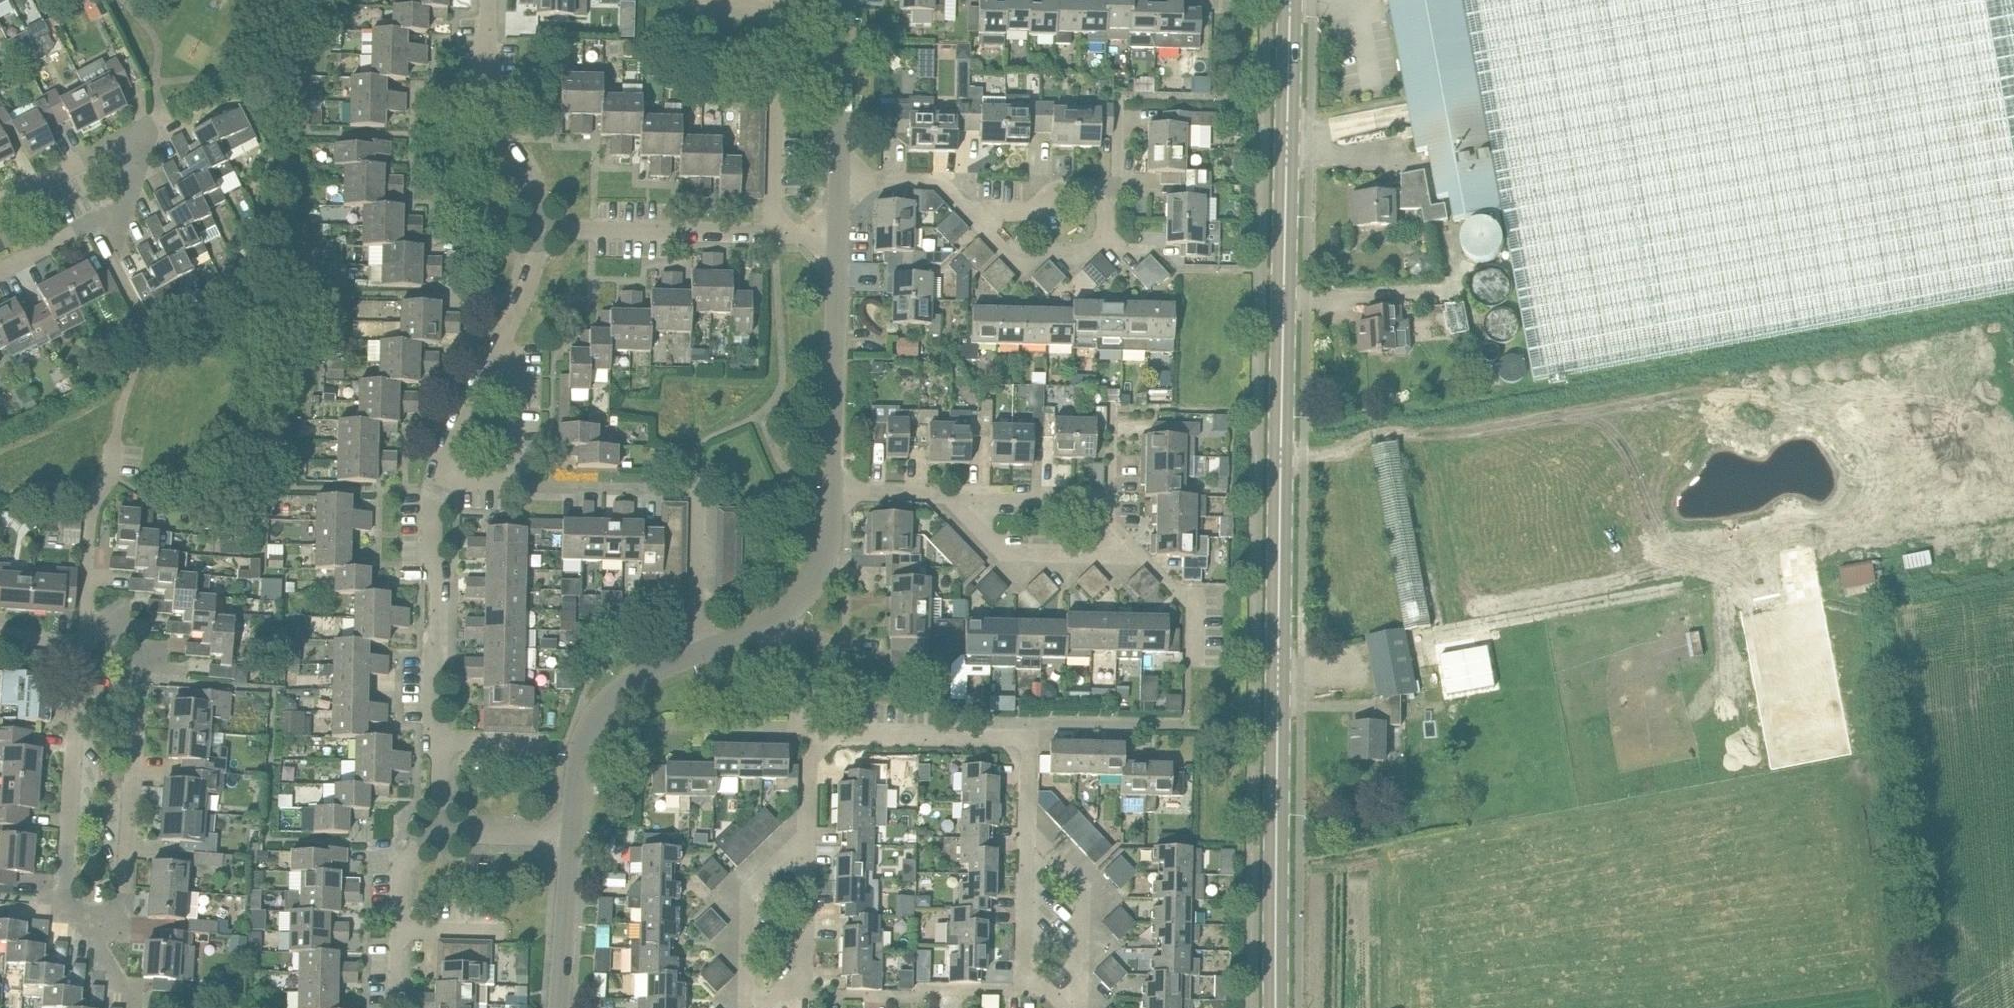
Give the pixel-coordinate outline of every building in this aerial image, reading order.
[(81,1),(91,21),(110,12),(104,0),(84,0),(81,1)] [(519,4),(537,4),(537,15),(586,16),(586,0),(519,0),(519,4)] [(899,10),(902,10),(912,10),(912,22),(932,22),(944,23),(944,21),(944,5),(945,0),(899,0),(899,10)] [(979,16),(978,34),(978,46),(1002,46),(1002,50),(1004,50),(1004,35),(1005,3),(1004,3),(1004,7),(995,6),(995,0),(979,0),(979,16)] [(1005,3),(1004,35),(1004,50),(1005,50),(1005,31),(1029,31),(1028,35),(1029,35),(1030,0),(1015,0),(1015,3),(1005,3)] [(1029,35),(1054,36),(1053,44),(1054,44),(1055,0),(1040,0),(1040,8),(1031,7),(1031,0),(1030,0),(1029,35)] [(1054,44),(1071,44),(1071,32),(1080,32),(1080,0),(1080,5),(1070,4),(1070,0),(1055,0),(1054,44)] [(1080,32),(1089,33),(1089,43),(1105,43),(1106,0),(1091,0),(1090,5),(1081,5),(1081,0),(1080,0),(1080,32)] [(1105,43),(1107,43),(1108,40),(1129,41),(1129,47),(1130,47),(1131,0),(1116,0),(1116,1),(1106,1),(1106,0),(1105,43)] [(1155,48),(1156,2),(1155,2),(1155,6),(1146,6),(1146,0),(1131,0),(1130,47),(1155,48)] [(1155,48),(1161,48),(1164,48),(1181,48),(1199,49),(1200,9),(1181,9),(1182,0),(1166,0),(1166,7),(1157,6),(1157,2),(1156,2),(1155,48)] [(1503,212),(1464,0),(1389,0),(1417,151),(1429,149),(1438,198),(1450,196),(1455,221),(1503,212)] [(1503,212),(1534,380),(2013,291),(2013,0),(1464,0),(1503,212)] [(447,17),(447,7),(414,7),(393,6),(393,31),(373,31),(407,31),(427,32),(427,17),(447,17)] [(55,29),(62,26),(59,19),(52,23),(55,29)] [(27,32),(31,41),(49,32),(45,23),(27,32)] [(536,39),(554,39),(561,40),(561,27),(536,27),(536,39)] [(331,29),(330,49),(340,50),(341,30),(331,29)] [(13,50),(31,41),(27,32),(26,31),(8,40),(13,50)] [(406,45),(407,31),(373,31),(372,55),(426,56),(426,46),(406,45)] [(624,43),(623,57),(633,58),(633,44),(633,43),(624,43)] [(956,45),(956,59),(970,60),(970,46),(956,45)] [(426,65),(426,56),(372,55),(372,78),(351,78),(386,79),(406,79),(406,64),(426,65)] [(85,87),(102,120),(127,107),(120,93),(131,87),(117,59),(105,65),(102,59),(77,71),(85,87)] [(957,130),(969,130),(969,102),(970,88),(969,88),(970,72),(962,72),(959,75),(959,93),(962,96),(962,101),(956,101),(956,107),(945,106),(945,115),(933,114),(932,151),(956,152),(957,130)] [(572,134),(581,135),(582,76),(562,75),(561,114),(572,114),(572,134)] [(582,76),(581,135),(591,135),(591,115),(601,115),(602,96),(603,96),(603,76),(582,76)] [(351,78),(351,102),(405,103),(405,93),(385,93),(386,79),(351,78)] [(77,133),(102,120),(85,87),(60,99),(55,89),(43,95),(58,125),(69,119),(77,133)] [(319,88),(310,87),(310,100),(323,101),(323,93),(319,88)] [(980,144),(1004,145),(1005,108),(982,107),(983,88),(970,88),(969,102),(969,130),(981,131),(980,144)] [(32,103),(8,115),(12,123),(18,136),(18,137),(29,158),(55,145),(47,130),(58,125),(43,95),(31,101),(32,103)] [(602,96),(601,115),(601,135),(612,135),(611,155),(620,155),(622,97),(603,96),(602,96)] [(1028,132),(1040,132),(1041,103),(1028,103),(1028,96),(1005,96),(1005,108),(1004,145),(1028,145),(1028,132)] [(631,136),(641,136),(641,117),(642,117),(643,97),(622,97),(620,155),(630,156),(631,136)] [(932,151),(933,114),(934,97),(909,97),(909,107),(881,107),(881,135),(909,136),(909,151),(932,151)] [(741,112),(742,112),(765,112),(765,99),(741,99),(741,112)] [(405,112),(405,103),(351,102),(350,126),(385,127),(385,112),(405,112)] [(1052,146),(1076,146),(1077,110),(1054,109),(1054,103),(1041,103),(1040,132),(1052,132),(1052,146)] [(1099,110),(1077,110),(1076,146),(1100,147),(1100,133),(1112,134),(1113,105),(1100,104),(1099,110)] [(18,137),(18,136),(12,123),(8,115),(4,106),(0,108),(0,164),(15,156),(8,142),(18,137)] [(182,161),(184,160),(219,143),(225,154),(259,137),(244,106),(227,115),(192,133),(197,143),(189,147),(182,133),(171,139),(182,161)] [(321,112),(310,112),(310,125),(321,125),(321,112)] [(765,124),(765,112),(742,112),(741,112),(741,124),(765,124)] [(1148,148),(1185,149),(1185,126),(1217,126),(1217,113),(1164,112),(1163,124),(1149,124),(1148,148)] [(651,176),(660,176),(661,117),(642,117),(641,117),(641,136),(640,156),(651,156),(651,176)] [(682,118),(661,117),(660,176),(670,177),(670,157),(680,157),(681,138),(682,138),(682,118)] [(764,136),(765,124),(741,124),(740,136),(764,136)] [(764,148),(764,136),(740,136),(740,148),(764,148)] [(681,138),(680,157),(680,177),(691,177),(690,197),(699,197),(701,138),(682,138),(681,138)] [(710,178),(720,178),(720,159),(721,159),(722,139),(701,138),(699,197),(709,198),(710,178)] [(345,164),(374,165),(374,155),(390,155),(390,142),(358,141),(358,145),(335,145),(335,166),(345,166),(345,164)] [(174,189),(175,188),(210,170),(216,182),(234,172),(228,161),(225,154),(219,143),(184,160),(189,170),(181,175),(173,160),(162,166),(174,189)] [(740,159),(741,159),(741,161),(764,161),(764,148),(740,148),(740,159)] [(1185,149),(1148,148),(1148,172),(1161,172),(1161,184),(1181,184),(1210,185),(1210,172),(1184,171),(1185,149)] [(741,173),(741,161),(741,159),(740,159),(721,159),(720,159),(720,178),(719,198),(740,198),(740,197),(740,185),(741,173)] [(764,161),(741,161),(741,173),(764,173),(764,161)] [(345,164),(345,166),(345,184),(403,186),(403,177),(383,176),(384,165),(374,165),(345,164)] [(165,216),(167,215),(202,197),(202,198),(220,189),(216,182),(210,170),(175,188),(180,198),(172,202),(165,188),(154,193),(165,216)] [(1402,193),(1354,193),(1354,225),(1395,225),(1394,209),(1422,209),(1425,223),(1448,219),(1446,204),(1432,206),(1425,170),(1402,174),(1402,193)] [(764,173),(741,173),(740,185),(763,185),(764,173)] [(403,196),(403,186),(345,184),(345,206),(364,206),(364,205),(383,205),(383,195),(403,196)] [(1210,185),(1181,184),(1181,197),(1167,196),(1167,220),(1203,221),(1204,198),(1209,198),(1210,185)] [(740,185),(740,197),(763,198),(763,185),(740,185)] [(875,227),(913,228),(914,212),(934,212),(944,202),(933,191),(913,190),(913,203),(876,202),(875,227)] [(157,243),(158,243),(193,225),(198,235),(216,225),(202,198),(202,197),(167,215),(172,225),(164,229),(156,215),(145,221),(157,243)] [(318,205),(307,205),(308,214),(318,214),(318,205)] [(364,205),(364,206),(364,225),(422,226),(423,217),(403,217),(403,206),(383,205),(364,205)] [(936,228),(944,237),(961,220),(953,212),(936,228)] [(961,220),(944,237),(952,245),(970,229),(961,220)] [(1167,220),(1166,244),(1181,244),(1181,257),(1210,257),(1210,244),(1203,244),(1203,235),(1210,236),(1215,232),(1215,224),(1214,224),(1212,222),(1212,221),(1203,221),(1167,220)] [(203,243),(198,235),(193,225),(158,243),(163,252),(155,257),(148,242),(137,248),(148,271),(150,270),(185,252),(185,253),(190,261),(207,252),(203,243)] [(422,236),(422,226),(364,225),(364,246),(383,246),(383,245),(402,246),(402,236),(422,236)] [(875,238),(875,252),(885,252),(885,263),(888,263),(900,263),(924,264),(924,252),(913,252),(913,229),(913,228),(875,227),(875,232),(878,233),(878,238),(875,238)] [(1420,228),(1422,243),(1430,242),(1428,227),(1420,228)] [(969,263),(986,246),(978,238),(961,254),(966,259),(969,263)] [(383,245),(383,246),(383,266),(442,267),(442,258),(422,257),(422,246),(402,246),(383,245)] [(995,255),(986,246),(969,263),(973,267),(977,271),(995,255)] [(148,314),(179,297),(177,292),(181,278),(194,271),(190,261),(185,253),(185,252),(150,270),(155,280),(147,284),(141,274),(130,279),(148,314)] [(691,273),(691,293),(691,312),(692,312),(711,312),(712,254),(703,253),(703,273),(691,273)] [(1100,253),(1091,262),(1107,279),(1116,271),(1100,253)] [(722,254),(712,254),(711,312),(731,312),(732,312),(732,294),(732,274),(721,274),(722,254)] [(961,254),(950,264),(956,271),(956,300),(968,300),(969,271),(973,267),(969,263),(966,259),(961,254)] [(1140,264),(1157,281),(1160,284),(1170,275),(1150,254),(1140,264)] [(990,284),(1007,268),(999,259),(981,276),(990,284)] [(1049,260),(1040,269),(1057,286),(1066,278),(1049,260)] [(1099,287),(1107,279),(1091,262),(1082,270),(1099,287)] [(88,263),(63,276),(80,309),(96,300),(105,318),(113,314),(114,317),(127,310),(122,299),(107,271),(95,277),(88,263)] [(888,263),(888,288),(893,288),(896,288),(896,293),(893,293),(893,299),(931,300),(932,275),(924,274),(924,264),(900,263),(888,263)] [(1148,289),(1157,281),(1140,264),(1132,272),(1148,289)] [(442,267),(383,266),(382,286),(401,287),(421,287),(421,276),(441,277),(442,267)] [(1007,268),(990,284),(998,293),(1015,276),(1007,268)] [(1048,294),(1057,286),(1040,269),(1032,277),(1048,294)] [(651,292),(650,312),(650,330),(653,330),(670,331),(671,273),(662,272),(662,292),(651,292)] [(681,273),(671,273),(670,331),(692,331),(692,312),(691,312),(691,293),(681,293),(681,273)] [(731,333),(751,334),(752,307),(760,307),(761,275),(751,274),(751,294),(732,294),(732,312),(731,312),(731,333)] [(45,303),(34,309),(48,337),(61,331),(56,321),(80,309),(63,276),(37,289),(45,303)] [(613,311),(612,350),(630,350),(632,292),(622,292),(622,312),(613,311)] [(641,292),(632,292),(630,350),(652,351),(653,330),(650,330),(650,312),(640,312),(641,292)] [(931,315),(931,300),(893,299),(892,324),(929,325),(929,335),(939,335),(940,315),(931,315)] [(0,308),(0,333),(7,346),(8,346),(12,354),(25,348),(25,349),(48,337),(34,309),(22,314),(15,300),(0,308)] [(1446,302),(1450,334),(1471,331),(1467,300),(1446,302)] [(401,302),(401,322),(460,323),(460,314),(440,313),(440,302),(401,302)] [(1098,338),(1098,303),(1073,303),(1073,311),(1073,338),(1072,346),(1073,346),(1073,348),(1097,349),(1097,350),(1098,350),(1098,338)] [(1098,350),(1123,351),(1124,304),(1098,303),(1098,338),(1098,350)] [(1149,304),(1124,304),(1123,351),(1148,351),(1149,304)] [(1175,305),(1149,304),(1148,351),(1173,352),(1175,305)] [(1379,352),(1383,351),(1383,350),(1395,349),(1395,354),(1407,353),(1412,348),(1410,320),(1402,320),(1401,307),(1366,309),(1367,322),(1358,323),(1360,352),(1379,350),(1379,352)] [(978,343),(997,344),(998,309),(972,309),(971,336),(959,336),(959,360),(977,360),(978,343)] [(1023,310),(998,309),(997,344),(1023,344),(1023,310)] [(1048,310),(1023,310),(1023,344),(1048,345),(1048,310)] [(1072,346),(1073,338),(1073,311),(1048,310),(1048,345),(1072,346)] [(611,370),(612,350),(613,311),(602,311),(601,331),(592,331),(591,370),(611,370)] [(401,322),(401,342),(401,343),(419,343),(439,343),(440,332),(460,333),(460,323),(401,322)] [(591,370),(592,331),(581,331),(581,351),(570,350),(569,375),(560,375),(560,405),(570,406),(570,389),(591,389),(591,370)] [(898,339),(897,358),(918,359),(918,339),(898,339)] [(329,340),(329,353),(341,353),(341,340),(329,340)] [(380,362),(439,363),(439,353),(419,353),(419,343),(401,343),(401,342),(380,341),(380,362)] [(730,359),(730,372),(740,372),(740,360),(730,359)] [(328,360),(327,379),(344,380),(345,361),(328,360)] [(380,362),(380,381),(380,382),(399,382),(419,383),(419,372),(439,372),(439,363),(380,362)] [(1082,385),(1082,375),(1073,375),(1072,385),(1082,385)] [(398,393),(399,382),(380,382),(380,381),(360,381),(359,401),(418,402),(418,393),(398,393)] [(631,382),(631,391),(640,391),(640,382),(631,382)] [(324,386),(323,399),(335,400),(336,387),(324,386)] [(1079,388),(1075,392),(1077,397),(1081,398),(1085,395),(1084,390),(1079,388)] [(30,393),(21,398),(27,409),(36,404),(30,393)] [(991,464),(1011,464),(1012,426),(992,426),(993,400),(982,400),(981,412),(981,436),(991,436),(991,464)] [(359,401),(359,420),(398,421),(398,411),(418,412),(418,402),(359,401)] [(570,426),(570,406),(560,405),(559,446),(598,447),(599,426),(570,426)] [(1095,420),(1075,420),(1074,458),(1095,458),(1096,430),(1106,431),(1107,407),(1096,406),(1095,420)] [(886,443),(886,458),(907,458),(907,447),(918,447),(919,410),(908,410),(899,410),(899,420),(887,419),(887,423),(886,443)] [(949,463),(950,425),(938,425),(938,411),(919,410),(918,447),(928,447),(928,463),(949,463)] [(950,411),(950,425),(949,463),(970,464),(970,435),(981,436),(981,412),(950,411)] [(1012,426),(1011,464),(1032,465),(1033,437),(1043,437),(1044,413),(1033,413),(1033,427),(1012,426)] [(1055,413),(1044,413),(1043,437),(1054,437),(1053,457),(1074,458),(1075,420),(1055,419),(1055,413)] [(338,440),(378,441),(378,431),(398,431),(398,421),(359,420),(339,420),(338,440)] [(1142,455),(1194,456),(1184,456),(1185,436),(1198,437),(1198,424),(1154,423),(1154,435),(1142,435),(1142,444),(1147,444),(1146,455),(1142,455)] [(377,452),(378,441),(338,440),(338,461),(397,462),(397,452),(377,452)] [(1372,446),(1405,629),(1406,631),(1432,625),(1398,442),(1372,446)] [(578,466),(617,467),(618,447),(598,447),(559,446),(558,455),(578,455),(578,466)] [(298,450),(297,464),(305,465),(305,450),(298,450)] [(688,465),(688,455),(677,455),(677,465),(688,465)] [(1142,455),(1141,475),(1193,476),(1194,456),(1142,455)] [(397,471),(397,462),(338,461),(337,481),(376,482),(377,471),(397,471)] [(297,464),(297,478),(306,478),(306,465),(305,465),(297,464)] [(1219,464),(1219,477),(1227,477),(1227,465),(1219,464)] [(1193,477),(1193,476),(1141,475),(1141,484),(1146,484),(1145,495),(1184,495),(1184,477),(1193,477)] [(1227,477),(1219,477),(1219,490),(1227,490),(1227,477)] [(1205,496),(1184,495),(1145,495),(1145,496),(1153,496),(1152,504),(1157,504),(1157,515),(1152,515),(1195,516),(1195,517),(1202,517),(1205,517),(1205,496)] [(317,496),(317,520),(371,521),(371,512),(351,511),(351,496),(317,496)] [(583,501),(583,521),(582,560),(602,560),(603,522),(592,521),(593,501),(583,501)] [(614,522),(603,522),(602,560),(622,561),(623,502),(614,502),(614,522)] [(633,502),(623,502),(622,561),(642,561),(643,530),(644,522),(632,522),(633,502)] [(888,502),(888,514),(868,513),(868,522),(873,523),(872,533),(867,533),(910,535),(911,502),(888,502)] [(663,507),(663,515),(686,515),(687,503),(663,503),(663,507)] [(1224,504),(1224,517),(1232,517),(1232,505),(1224,504)] [(135,571),(135,569),(139,530),(152,531),(154,511),(144,510),(133,509),(119,508),(116,548),(128,548),(127,558),(111,556),(110,569),(135,571)] [(719,508),(718,520),(742,520),(742,509),(719,508)] [(27,513),(19,521),(30,532),(38,525),(27,513)] [(81,533),(82,517),(65,515),(63,544),(80,545),(81,533)] [(663,527),(686,527),(686,515),(663,515),(663,527)] [(1152,535),(1195,536),(1195,529),(1202,529),(1202,517),(1195,517),(1195,516),(1152,515),(1152,524),(1157,524),(1157,535),(1152,535)] [(1232,538),(1232,517),(1224,517),(1220,517),(1219,538),(1232,538)] [(371,531),(371,521),(317,520),(316,544),(350,545),(351,530),(371,531)] [(467,548),(526,549),(526,535),(541,536),(542,530),(541,530),(541,520),(511,520),(511,528),(487,528),(487,539),(467,538),(467,548)] [(583,521),(541,520),(541,530),(542,530),(562,531),(562,560),(582,560),(583,521)] [(742,520),(718,520),(718,531),(741,532),(742,520)] [(929,540),(937,548),(954,532),(947,524),(929,540)] [(662,575),(662,563),(662,551),(663,538),(686,538),(686,527),(663,527),(663,531),(643,530),(642,561),(641,573),(658,573),(657,578),(662,579),(662,575)] [(139,530),(135,569),(146,570),(146,579),(130,578),(129,590),(154,592),(154,591),(157,551),(169,552),(171,533),(159,532),(159,531),(152,531),(139,530)] [(741,543),(741,532),(718,531),(718,543),(741,543)] [(954,532),(937,548),(944,556),(962,539),(954,532)] [(897,555),(896,566),(920,567),(921,555),(910,555),(910,535),(867,533),(867,542),(872,542),(872,554),(897,555)] [(1207,569),(1208,536),(1195,536),(1152,535),(1151,553),(1156,554),(1156,556),(1183,557),(1183,580),(1201,580),(1202,569),(1207,569)] [(221,536),(220,553),(240,554),(241,537),(221,536)] [(663,538),(662,551),(686,551),(686,538),(663,538)] [(944,556),(952,564),(969,547),(962,539),(944,556)] [(741,555),(741,543),(718,543),(718,554),(741,555)] [(350,559),(350,545),(316,544),(316,569),(336,570),(370,570),(370,560),(350,559)] [(969,547),(952,564),(960,572),(977,555),(969,547)] [(525,569),(526,549),(467,548),(467,557),(487,558),(486,568),(525,569)] [(157,551),(154,591),(165,592),(165,601),(149,600),(148,612),(173,614),(173,612),(176,573),(185,573),(187,554),(178,553),(169,552),(157,551)] [(662,551),(662,563),(685,563),(686,551),(662,551)] [(718,554),(717,566),(741,567),(741,555),(718,554)] [(984,563),(977,555),(960,572),(967,580),(984,563)] [(282,556),(268,556),(268,568),(282,568),(282,556)] [(662,575),(685,575),(685,563),(662,563),(662,575)] [(1881,563),(1844,565),(1845,585),(1882,583),(1881,563)] [(1111,581),(1094,564),(1076,582),(1093,599),(1111,581)] [(31,610),(33,576),(10,575),(11,566),(0,565),(0,608),(31,610)] [(740,578),(741,567),(717,566),(717,578),(740,578)] [(920,578),(920,567),(896,566),(896,578),(886,578),(886,587),(891,587),(891,598),(886,597),(886,598),(929,599),(930,579),(920,578)] [(1160,583),(1144,566),(1126,584),(1142,600),(1160,583)] [(525,589),(525,569),(486,568),(486,579),(466,578),(466,588),(525,589)] [(56,578),(33,576),(31,610),(63,613),(63,605),(74,605),(74,609),(75,609),(78,571),(57,569),(56,578)] [(336,594),(355,594),(389,595),(390,584),(370,584),(370,570),(336,570),(336,594)] [(1008,587),(992,571),(975,588),(974,589),(991,605),(1008,587)] [(1061,589),(1044,572),(1026,590),(1043,606),(1061,589)] [(176,573),(173,612),(184,613),(184,622),(167,621),(167,633),(192,635),(192,634),(195,594),(209,595),(210,576),(197,575),(197,574),(185,573),(176,573)] [(662,575),(662,579),(662,587),(685,587),(685,575),(662,575)] [(717,578),(717,589),(740,590),(740,578),(717,578)] [(965,589),(965,597),(974,589),(975,588),(971,583),(965,589)] [(685,599),(685,587),(662,587),(661,599),(685,599)] [(524,609),(525,589),(466,588),(466,597),(486,598),(486,608),(524,609)] [(740,600),(740,590),(717,589),(717,600),(740,600)] [(216,596),(209,595),(195,594),(192,634),(203,635),(202,644),(186,643),(185,655),(211,657),(211,655),(214,616),(215,616),(216,596)] [(355,594),(355,618),(409,619),(409,609),(389,608),(389,595),(355,594)] [(601,615),(601,604),(601,594),(579,594),(579,604),(579,615),(601,615)] [(576,597),(562,596),(562,609),(576,609),(576,597)] [(940,599),(929,599),(886,598),(886,607),(891,607),(890,617),(886,617),(886,618),(929,619),(941,619),(940,599)] [(675,604),(675,616),(684,616),(684,605),(675,604)] [(966,620),(966,607),(958,607),(957,619),(966,620)] [(465,618),(465,628),(524,629),(524,609),(486,608),(485,619),(465,618)] [(1041,657),(1066,658),(1067,615),(1066,615),(1066,627),(1058,627),(1058,622),(1042,622),(1041,657)] [(1067,615),(1066,658),(1091,658),(1091,651),(1092,615),(1091,615),(1091,620),(1083,620),(1083,615),(1067,615)] [(1091,651),(1116,651),(1117,616),(1116,616),(1116,621),(1108,620),(1108,615),(1092,615),(1091,651)] [(210,664),(209,677),(234,679),(235,666),(231,666),(235,617),(215,616),(214,616),(211,655),(222,656),(221,665),(210,664)] [(1133,616),(1117,616),(1116,651),(1116,659),(1141,659),(1142,652),(1142,621),(1133,621),(1133,616)] [(1142,616),(1142,621),(1142,652),(1179,652),(1180,629),(1168,629),(1168,617),(1142,616)] [(355,618),(354,641),(368,642),(388,642),(389,627),(409,627),(409,619),(355,618)] [(941,619),(929,619),(886,618),(885,627),(890,627),(890,638),(891,638),(891,650),(928,651),(929,639),(928,639),(928,635),(963,635),(963,620),(941,619)] [(965,666),(990,667),(991,621),(990,621),(990,626),(982,626),(982,621),(966,620),(965,666)] [(1007,621),(991,621),(990,667),(1015,667),(1016,621),(1015,626),(1007,626),(1007,621)] [(1041,657),(1042,622),(1041,622),(1041,627),(1032,627),(1033,622),(1016,621),(1015,667),(1016,667),(1016,670),(1040,670),(1041,657)] [(561,622),(560,630),(572,630),(573,622),(561,622)] [(485,638),(485,648),(524,649),(524,629),(465,628),(465,637),(485,638)] [(1414,669),(1406,631),(1405,629),(1368,636),(1380,698),(1376,698),(1375,724),(1356,723),(1355,739),(1352,739),(1352,760),(1372,760),(1386,760),(1386,723),(1403,723),(1403,694),(1429,689),(1427,676),(1419,678),(1417,668),(1414,669)] [(577,631),(566,631),(566,637),(570,642),(576,641),(577,641),(577,631)] [(300,664),(301,640),(301,638),(293,637),(292,664),(300,664)] [(368,656),(368,642),(354,641),(334,641),(334,665),(388,666),(388,656),(368,656)] [(1488,644),(1439,653),(1446,691),(1494,683),(1488,644)] [(536,649),(524,649),(485,648),(484,659),(464,658),(464,668),(523,669),(535,669),(536,649)] [(564,669),(576,669),(576,661),(564,661),(564,669)] [(334,689),(367,689),(368,675),(388,675),(388,666),(334,665),(334,689)] [(234,679),(234,682),(247,683),(248,667),(235,666),(234,679)] [(523,688),(523,669),(464,668),(464,677),(484,678),(484,689),(490,689),(490,688),(523,689),(523,688)] [(965,670),(951,669),(951,694),(966,695),(965,670)] [(18,719),(31,720),(51,722),(52,706),(45,705),(47,679),(32,678),(33,673),(4,671),(2,703),(19,704),(18,719)] [(1141,701),(1140,702),(1157,702),(1157,679),(1141,678),(1141,701)] [(1090,679),(1090,686),(1090,699),(1115,700),(1115,689),(1099,688),(1099,679),(1090,679)] [(1115,689),(1115,700),(1128,700),(1128,680),(1116,680),(1115,689)] [(1020,699),(1041,700),(1041,685),(1041,683),(1032,683),(1032,693),(1020,693),(1020,699)] [(1051,685),(1041,685),(1041,700),(1056,701),(1056,691),(1051,685)] [(1090,699),(1090,686),(1067,685),(1067,699),(1090,699)] [(501,709),(514,709),(526,710),(537,710),(537,704),(532,704),(533,689),(523,688),(523,689),(490,688),(490,689),(490,708),(485,708),(484,732),(501,732),(501,709)] [(367,704),(367,689),(334,689),(333,712),(387,713),(387,704),(367,704)] [(172,702),(170,730),(209,733),(210,718),(228,719),(230,694),(201,692),(201,704),(172,702)] [(990,697),(990,711),(1003,711),(1004,699),(1004,697),(990,697)] [(284,711),(296,711),(296,703),(292,698),(284,698),(284,711)] [(501,709),(501,732),(513,732),(514,709),(501,709)] [(526,710),(514,709),(513,732),(525,732),(526,710)] [(537,710),(526,710),(525,732),(537,733),(537,710)] [(283,711),(282,735),(304,736),(305,712),(296,711),(284,711),(283,711)] [(387,723),(387,713),(333,712),(333,737),(356,738),(356,736),(366,737),(367,723),(387,723)] [(38,779),(40,750),(27,749),(29,732),(39,732),(39,731),(0,728),(0,761),(5,761),(4,777),(38,779)] [(195,772),(222,774),(224,774),(226,749),(208,747),(209,733),(170,730),(168,758),(196,760),(196,771),(195,772)] [(390,737),(366,737),(356,736),(356,738),(356,760),(410,761),(410,753),(390,752),(390,737)] [(1074,774),(1075,742),(1051,742),(1050,774),(1074,774)] [(1074,774),(1098,775),(1099,743),(1075,742),(1074,774)] [(1122,775),(1123,743),(1099,743),(1098,775),(1122,775)] [(1124,743),(1123,743),(1122,775),(1121,812),(1145,813),(1146,796),(1146,764),(1123,763),(1124,743)] [(714,765),(691,764),(690,813),(690,797),(714,797),(715,745),(714,745),(714,765)] [(739,746),(715,745),(714,797),(715,797),(715,777),(738,778),(739,746)] [(739,746),(738,778),(762,778),(763,746),(739,746)] [(763,746),(762,778),(776,779),(776,791),(798,791),(798,778),(798,766),(798,765),(787,765),(787,747),(763,746)] [(837,808),(886,809),(887,785),(874,785),(875,773),(873,773),(874,753),(856,752),(855,772),(843,772),(843,773),(849,773),(848,785),(838,784),(837,808)] [(921,763),(921,753),(904,753),(903,779),(932,780),(933,764),(921,763)] [(410,772),(410,761),(356,760),(356,785),(389,785),(390,771),(410,772)] [(681,812),(690,813),(691,764),(666,764),(666,766),(654,766),(654,795),(666,795),(665,796),(681,796),(681,812)] [(1171,764),(1146,764),(1146,796),(1145,813),(1155,813),(1156,796),(1183,797),(1183,773),(1171,772),(1171,764)] [(962,802),(998,803),(998,779),(988,778),(988,767),(994,767),(994,766),(962,765),(962,802)] [(220,794),(222,774),(195,772),(196,771),(184,770),(183,771),(185,771),(184,781),(166,780),(164,810),(204,813),(205,793),(220,794)] [(38,779),(4,777),(3,792),(0,792),(0,824),(32,827),(32,826),(22,825),(23,807),(36,808),(38,779)] [(389,785),(356,785),(335,784),(335,808),(369,808),(369,795),(389,795),(389,785)] [(1038,791),(1038,803),(1046,812),(1059,800),(1051,791),(1038,791)] [(1079,812),(1071,803),(1066,808),(1059,800),(1046,812),(1062,829),(1079,812)] [(962,802),(961,838),(992,838),(987,838),(987,826),(997,827),(998,803),(962,802)] [(369,819),(369,808),(335,808),(315,807),(314,832),(348,833),(348,818),(369,819)] [(764,807),(756,816),(772,833),(781,825),(764,807)] [(841,844),(873,845),(873,826),(886,826),(886,809),(837,808),(837,832),(847,833),(847,844),(841,844)] [(179,851),(194,852),(216,854),(218,834),(202,833),(204,813),(164,810),(162,840),(180,841),(179,851)] [(1062,829),(1070,837),(1087,821),(1079,812),(1062,829)] [(756,816),(747,824),(764,841),(772,833),(756,816)] [(1070,837),(1078,846),(1096,829),(1087,821),(1070,837)] [(764,841),(747,824),(741,829),(738,833),(755,850),(764,841)] [(729,841),(738,833),(741,829),(737,825),(732,825),(721,835),(728,842),(729,841)] [(926,827),(917,827),(917,836),(926,836),(926,827)] [(1104,838),(1096,829),(1078,846),(1087,855),(1104,838)] [(746,858),(755,850),(738,833),(729,841),(746,858)] [(1144,842),(1144,833),(1133,833),(1133,842),(1144,842)] [(14,835),(0,834),(0,836),(0,885),(14,886),(15,872),(31,873),(34,837),(14,835)] [(693,834),(693,844),(707,844),(707,835),(693,834)] [(968,864),(968,874),(996,875),(997,851),(986,850),(987,839),(992,839),(992,838),(961,838),(960,864),(968,864)] [(1112,847),(1104,838),(1087,855),(1095,863),(1112,847)] [(729,841),(728,842),(721,849),(737,867),(746,858),(729,841)] [(836,856),(836,880),(864,881),(872,881),(872,871),(873,845),(841,844),(841,845),(847,845),(847,856),(841,856),(836,856)] [(291,871),(330,872),(330,862),(346,862),(347,848),(315,847),(315,851),(292,851),(291,871)] [(642,873),(674,874),(674,873),(670,873),(670,864),(679,864),(680,848),(642,848),(629,848),(629,863),(642,864),(642,873)] [(1158,873),(1200,874),(1201,850),(1191,849),(1154,848),(1153,863),(1163,864),(1163,873),(1158,873)] [(1221,849),(1220,875),(1234,876),(1235,850),(1221,849)] [(216,854),(194,852),(193,864),(222,867),(223,854),(216,854)] [(267,861),(268,852),(257,852),(257,861),(267,861)] [(1137,872),(1120,855),(1102,873),(1119,890),(1137,872)] [(729,874),(712,857),(694,875),(711,891),(729,874)] [(150,889),(187,892),(189,864),(152,861),(150,889)] [(608,861),(599,861),(599,871),(608,871),(608,861)] [(360,893),(360,884),(360,879),(344,879),(344,883),(340,883),(340,873),(330,872),(291,871),(291,872),(301,872),(301,891),(360,893)] [(603,873),(602,886),(616,887),(617,874),(603,873)] [(674,874),(642,873),(641,884),(637,884),(628,894),(628,898),(679,899),(679,884),(669,884),(670,874),(674,875),(674,874)] [(1152,898),(1190,899),(1204,900),(1204,875),(1200,875),(1200,874),(1158,873),(1158,874),(1163,874),(1162,884),(1153,883),(1152,898)] [(951,909),(991,910),(985,910),(985,898),(996,899),(996,875),(968,874),(968,884),(960,884),(959,909),(951,909)] [(864,891),(864,881),(836,880),(835,904),(846,904),(845,916),(840,916),(879,917),(879,916),(871,916),(872,891),(864,891)] [(187,892),(150,889),(148,917),(185,920),(187,892)] [(360,902),(360,893),(301,891),(300,911),(300,912),(329,912),(329,913),(339,913),(340,902),(360,902)] [(898,895),(899,913),(915,912),(915,894),(898,895)] [(930,907),(930,896),(917,896),(916,907),(930,907)] [(679,900),(679,899),(628,898),(628,909),(641,909),(640,923),(678,924),(678,909),(669,909),(669,900),(679,900)] [(1152,908),(1152,924),(1195,925),(1196,913),(1190,913),(1190,899),(1152,898),(1152,899),(1162,899),(1162,909),(1152,908)] [(258,899),(249,899),(249,910),(258,910),(258,899)] [(1136,921),(1120,905),(1102,923),(1118,939),(1136,921)] [(726,925),(709,908),(691,926),(708,943),(726,925)] [(991,910),(951,909),(951,921),(947,921),(946,945),(958,945),(958,946),(986,946),(987,922),(977,922),(977,911),(991,911),(991,910)] [(598,910),(598,922),(612,922),(612,910),(601,910),(598,910)] [(264,919),(264,911),(261,911),(248,911),(248,919),(264,919)] [(329,923),(329,913),(329,912),(300,912),(300,911),(290,911),(290,932),(349,933),(349,923),(329,923)] [(843,928),(842,952),(870,953),(882,953),(883,930),(879,929),(879,917),(840,916),(840,917),(853,917),(853,929),(843,928)] [(6,944),(6,943),(46,946),(47,946),(49,921),(27,919),(27,924),(0,922),(0,943),(6,944)] [(188,932),(191,932),(217,934),(232,935),(232,931),(228,930),(228,920),(218,920),(218,922),(189,920),(188,932)] [(678,924),(640,923),(630,923),(630,939),(631,939),(631,948),(640,948),(640,949),(673,949),(668,948),(668,939),(678,939),(678,924)] [(597,940),(597,946),(609,946),(609,924),(597,924),(597,940)] [(1195,925),(1152,924),(1152,939),(1161,939),(1161,948),(1156,948),(1156,949),(1161,949),(1189,950),(1189,941),(1199,941),(1199,925),(1195,925)] [(191,932),(188,932),(163,930),(162,944),(146,943),(144,977),(178,979),(180,954),(190,955),(191,932)] [(349,942),(349,933),(290,932),(289,952),(299,952),(299,951),(329,952),(329,942),(349,942)] [(479,964),(467,964),(455,964),(455,940),(438,940),(438,964),(443,964),(443,971),(437,971),(436,983),(442,983),(442,984),(486,985),(493,985),(494,965),(490,965),(479,964)] [(467,964),(467,941),(455,940),(455,964),(467,964)] [(467,964),(479,964),(479,941),(467,941),(467,964)] [(479,941),(479,964),(490,965),(491,961),(491,941),(479,941)] [(5,964),(25,966),(25,965),(64,968),(66,968),(68,943),(55,942),(54,957),(45,957),(46,946),(6,943),(6,944),(5,964)] [(986,970),(986,946),(958,946),(958,956),(950,956),(949,982),(981,983),(981,981),(975,981),(976,970),(986,970)] [(640,949),(639,974),(680,974),(677,974),(677,959),(668,959),(668,950),(673,950),(673,949),(640,949)] [(1199,976),(1199,975),(1199,959),(1188,959),(1189,950),(1161,949),(1161,959),(1151,959),(1151,975),(1152,975),(1152,974),(1190,975),(1190,976),(1199,976)] [(299,951),(299,952),(299,972),(358,973),(358,963),(338,963),(338,952),(329,952),(299,951)] [(881,977),(882,953),(870,953),(842,952),(842,976),(852,976),(852,988),(846,988),(846,989),(881,989),(881,977)] [(917,952),(916,981),(926,981),(929,981),(930,952),(917,952)] [(1104,962),(1112,971),(1119,964),(1111,956),(1104,962)] [(734,973),(717,957),(699,975),(716,991),(734,973)] [(610,973),(611,959),(596,958),(596,972),(610,973)] [(248,959),(248,970),(259,970),(259,963),(255,959),(248,959)] [(23,986),(22,996),(42,998),(43,987),(83,990),(84,990),(86,964),(74,963),(72,979),(63,978),(64,968),(25,965),(25,966),(24,976),(23,987),(23,986)] [(1127,973),(1119,964),(1112,971),(1101,981),(1110,990),(1127,973)] [(515,984),(528,984),(528,969),(515,969),(515,984)] [(358,982),(358,973),(299,972),(298,991),(338,992),(338,982),(358,982)] [(680,974),(639,974),(639,975),(635,974),(634,999),(684,1000),(685,985),(675,985),(675,975),(680,975),(680,974)] [(1190,1001),(1190,976),(1190,975),(1152,974),(1152,975),(1152,984),(1143,984),(1142,999),(1190,1001)] [(1215,997),(1227,997),(1227,976),(1215,976),(1215,997)] [(201,982),(200,993),(215,994),(216,983),(201,982)] [(416,994),(415,1003),(474,1004),(486,1005),(486,985),(442,984),(442,983),(436,983),(436,994),(416,994)] [(42,1007),(103,1007),(105,986),(92,985),(91,1001),(82,1001),(83,990),(43,987),(42,998),(41,1007),(42,1007)] [(527,989),(517,989),(517,997),(527,997),(527,989)] [(338,992),(298,991),(298,1007),(357,1007),(357,1004),(337,1003),(338,992)] [(592,999),(591,999),(591,1007),(601,1007),(601,1000),(592,999)] [(634,999),(637,999),(637,1007),(684,1007),(684,1000),(634,999)] [(1192,1001),(1190,1001),(1142,999),(1142,1007),(1192,1007),(1192,1001)]
